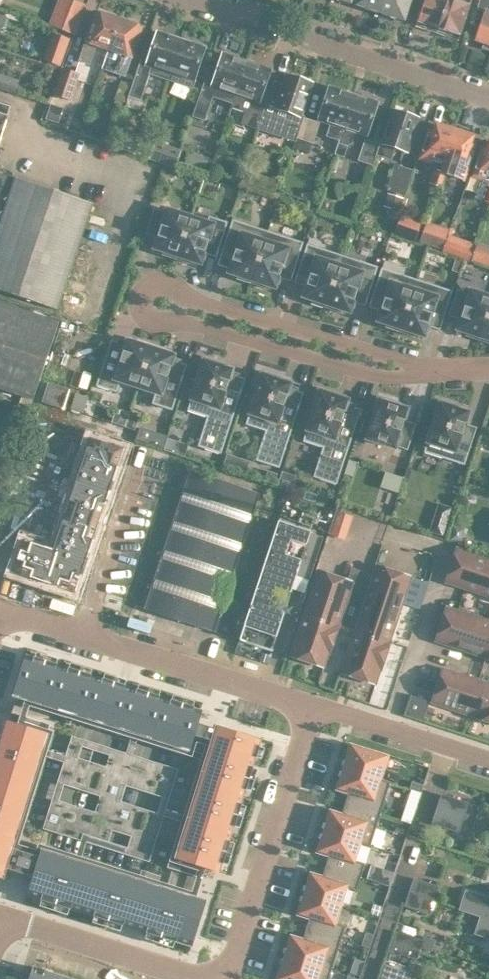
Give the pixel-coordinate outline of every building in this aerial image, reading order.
[(85,3),(78,0),(69,0),(62,18),(52,14),(48,23),(73,33),(85,3)] [(380,9),(383,0),(358,0),(357,1),(363,3),(362,7),(375,12),(376,7),(380,9)] [(403,16),(408,0),(383,0),(380,9),(381,9),(380,14),(392,18),(394,13),(403,16)] [(417,19),(426,22),(425,26),(436,29),(437,26),(445,0),(423,0),(417,19)] [(437,26),(447,29),(446,32),(457,36),(468,2),(469,0),(445,0),(437,26)] [(474,38),(483,41),(482,45),(488,47),(488,0),(478,0),(476,5),(484,7),(474,38)] [(107,47),(117,17),(94,9),(78,59),(87,62),(94,43),(107,47)] [(4,15),(19,20),(20,15),(5,11),(4,15)] [(141,25),(117,17),(107,47),(120,52),(113,70),(124,74),(141,25)] [(169,70),(180,38),(157,30),(150,50),(143,47),(128,94),(140,98),(148,73),(166,79),(169,70)] [(52,32),(42,57),(58,64),(68,37),(52,32)] [(203,45),(180,38),(169,70),(166,79),(189,87),(193,75),(203,78),(206,67),(196,64),(203,45)] [(232,100),(245,60),(222,52),(217,68),(208,65),(191,115),(203,119),(212,93),(232,100)] [(269,90),(271,83),(264,81),(268,68),(245,60),(232,100),(230,106),(244,110),(240,122),(257,127),(263,106),(269,90)] [(61,66),(52,93),(68,98),(77,72),(61,66)] [(11,92),(15,78),(0,73),(0,88),(11,92)] [(299,113),(309,82),(285,74),(282,84),(272,80),(271,83),(257,128),(294,140),(296,135),(302,116),(303,114),(299,113)] [(116,89),(127,93),(131,84),(120,80),(116,89)] [(338,137),(341,125),(352,93),(329,85),(319,118),(330,121),(326,133),(338,137)] [(375,100),(352,93),(341,125),(338,137),(333,151),(342,154),(345,144),(351,140),(350,137),(352,129),(364,133),(375,100)] [(62,106),(49,101),(43,116),(56,121),(62,106)] [(8,107),(0,105),(0,132),(8,107)] [(417,117),(392,109),(382,141),(379,142),(375,152),(389,157),(393,145),(406,149),(417,117)] [(317,121),(302,116),(296,135),(311,140),(317,121)] [(427,129),(418,157),(427,160),(425,166),(432,168),(439,170),(442,158),(452,128),(434,122),(432,130),(427,129)] [(439,170),(435,182),(439,183),(443,172),(451,174),(462,178),(473,144),(467,143),(470,134),(452,128),(442,158),(439,170)] [(371,163),(378,142),(364,138),(357,158),(371,163)] [(149,156),(173,165),(179,148),(154,140),(149,156)] [(472,175),(481,178),(475,195),(481,197),(486,184),(488,185),(488,140),(485,148),(481,146),(472,175)] [(187,149),(183,162),(203,169),(208,156),(187,149)] [(411,168),(393,162),(384,189),(403,195),(411,168)] [(432,168),(428,179),(435,182),(439,170),(432,168)] [(0,172),(0,290),(56,308),(91,201),(14,176),(14,177),(0,172)] [(278,180),(265,175),(260,187),(274,192),(278,180)] [(398,208),(402,196),(387,192),(384,203),(398,208)] [(175,257),(189,214),(165,206),(164,210),(152,206),(144,232),(156,236),(152,246),(161,249),(160,253),(175,257)] [(307,207),(303,219),(310,221),(314,209),(307,207)] [(189,214),(175,257),(189,262),(190,259),(199,262),(203,251),(215,255),(226,220),(208,214),(206,219),(189,214)] [(394,231),(415,238),(420,221),(399,214),(394,231)] [(235,277),(249,282),(267,229),(231,217),(219,256),(230,260),(227,271),(236,273),(235,277)] [(418,242),(440,249),(447,230),(435,226),(433,234),(421,230),(418,242)] [(267,229),(249,282),(264,286),(265,283),(274,286),(277,275),(289,279),(302,240),(267,229)] [(442,250),(467,258),(472,241),(448,234),(442,250)] [(309,301),(324,306),(341,253),(306,241),(293,280),(305,284),(301,295),(311,298),(309,301)] [(488,265),(488,247),(474,242),(468,258),(488,265)] [(341,253),(324,306),(338,310),(339,307),(349,310),(352,299),(364,303),(377,264),(341,253)] [(461,260),(454,257),(450,268),(458,271),(461,260)] [(384,325),(398,330),(416,277),(380,266),(368,304),(379,308),(376,319),(385,322),(384,325)] [(416,277),(398,330),(413,335),(414,331),(423,334),(427,324),(438,327),(451,289),(416,277)] [(478,338),(488,305),(488,294),(469,287),(467,291),(456,287),(447,313),(459,317),(456,327),(465,330),(464,334),(478,338)] [(31,398),(57,322),(0,302),(0,388),(19,394),(31,398)] [(478,338),(488,342),(488,305),(478,338)] [(119,379),(136,385),(150,342),(136,337),(135,340),(126,337),(124,342),(110,338),(95,383),(115,390),(119,379)] [(150,342),(136,385),(154,391),(151,401),(171,408),(186,362),(171,358),(173,353),(164,350),(165,346),(150,342)] [(196,369),(199,370),(186,408),(206,414),(196,444),(220,451),(244,376),(230,372),(231,367),(222,364),(223,361),(201,354),(196,369)] [(257,384),(244,422),(264,429),(255,458),(278,466),(302,390),(288,386),(289,381),(280,378),(281,375),(259,368),(254,383),(257,384)] [(62,407),(68,388),(47,381),(41,400),(62,407)] [(338,392),(316,385),(312,400),(314,400),(302,439),(322,445),(312,475),(335,482),(360,407),(345,402),(347,397),(338,394),(338,392)] [(68,407),(81,411),(86,394),(74,390),(68,407)] [(398,400),(376,393),(372,408),(374,409),(365,437),(394,446),(394,444),(406,448),(415,422),(403,418),(407,406),(397,403),(398,400)] [(19,394),(17,401),(29,405),(31,398),(19,394)] [(435,412),(423,450),(463,463),(475,425),(463,421),(467,409),(458,406),(459,404),(437,397),(432,411),(435,412)] [(7,421),(23,425),(27,407),(11,403),(7,421)] [(33,408),(30,419),(89,438),(89,436),(121,447),(124,438),(120,436),(33,408)] [(148,441),(152,429),(139,425),(135,437),(148,441)] [(23,538),(12,570),(13,570),(73,590),(118,455),(121,447),(89,436),(89,438),(75,478),(71,489),(67,502),(62,518),(58,528),(55,539),(54,539),(52,548),(43,545),(49,528),(47,528),(34,523),(28,540),(23,538)] [(10,468),(16,450),(0,445),(0,464),(10,468)] [(193,451),(192,457),(203,460),(205,455),(193,451)] [(347,458),(342,472),(352,475),(357,461),(347,458)] [(181,459),(171,489),(195,497),(219,505),(229,475),(205,467),(181,459)] [(229,475),(219,505),(242,513),(266,521),(276,491),(252,483),(229,475)] [(337,507),(329,532),(343,537),(351,512),(337,507)] [(178,517),(175,527),(184,530),(187,520),(178,517)] [(276,519),(238,638),(261,646),(263,640),(272,642),(290,588),(294,575),(307,579),(321,536),(309,531),(309,529),(276,519)] [(433,519),(429,530),(443,534),(447,523),(433,519)] [(466,526),(454,524),(452,537),(463,540),(466,526)] [(175,527),(172,536),(181,539),(184,530),(175,527)] [(235,536),(232,545),(240,548),(244,539),(235,536)] [(232,545),(228,555),(237,558),(240,548),(232,545)] [(445,581),(487,594),(487,595),(488,596),(488,557),(456,546),(445,581)] [(142,558),(131,590),(137,592),(135,597),(156,604),(168,566),(142,558)] [(350,643),(340,671),(346,673),(347,671),(353,673),(352,675),(375,682),(379,668),(380,669),(390,639),(389,639),(410,575),(376,564),(373,573),(368,587),(355,628),(354,627),(349,642),(350,643)] [(168,566),(156,604),(177,611),(179,606),(185,608),(195,575),(168,566)] [(298,626),(289,654),(294,656),(295,654),(302,656),(301,658),(323,665),(328,651),(328,652),(338,622),(354,627),(355,628),(368,587),(373,573),(352,566),(347,579),(317,569),(303,611),(302,610),(297,625),(298,626)] [(195,575),(185,608),(191,610),(189,615),(210,622),(222,584),(195,575)] [(222,584),(210,622),(231,629),(232,624),(238,625),(248,593),(222,584)] [(488,618),(488,619),(446,605),(435,640),(477,653),(477,654),(488,658),(488,618)] [(261,650),(259,659),(266,661),(269,653),(261,650)] [(199,708),(25,654),(13,694),(187,748),(194,750),(198,736),(211,739),(175,856),(171,867),(201,876),(204,865),(218,869),(258,739),(215,725),(215,727),(195,721),(199,708)] [(473,716),(488,721),(488,681),(485,679),(484,680),(442,667),(431,701),(473,715),(473,716)] [(417,717),(424,698),(410,693),(404,713),(417,717)] [(0,719),(0,875),(1,875),(4,867),(32,876),(27,893),(189,944),(203,899),(41,849),(38,855),(10,846),(45,733),(49,722),(19,713),(15,724),(0,719)] [(386,754),(349,743),(342,766),(378,778),(386,754)] [(378,778),(342,766),(336,787),(347,790),(344,801),(379,812),(389,781),(378,778)] [(420,791),(422,783),(411,779),(408,787),(420,791)] [(441,793),(431,822),(457,830),(466,802),(441,793)] [(322,829),(369,844),(379,812),(344,801),(340,812),(329,809),(322,829)] [(400,818),(410,821),(415,806),(405,803),(400,818)] [(359,840),(322,829),(316,849),(328,853),(324,864),(360,875),(364,861),(353,858),(359,840)] [(360,875),(324,864),(321,875),(309,871),(303,892),(339,903),(345,885),(355,888),(360,875)] [(384,870),(381,881),(388,884),(392,872),(384,870)] [(413,876),(409,890),(434,899),(439,884),(413,876)] [(488,917),(488,897),(464,889),(458,907),(488,917)] [(409,890),(404,904),(430,913),(434,899),(409,890)] [(339,903),(303,892),(297,912),(308,916),(305,927),(340,937),(344,924),(334,921),(339,903)] [(379,915),(382,905),(372,902),(369,912),(379,915)] [(458,907),(458,908),(479,915),(474,932),(488,937),(488,917),(458,907)] [(340,937),(305,927),(301,937),(290,934),(283,954),(330,969),(340,937)] [(395,930),(391,942),(418,950),(421,939),(395,930)] [(418,950),(391,942),(388,951),(398,954),(398,952),(415,958),(418,950)] [(283,954),(276,978),(279,978),(327,978),(330,969),(283,954)] [(380,978),(408,978),(412,969),(386,960),(380,978)] [(23,978),(47,978),(49,973),(27,965),(23,978)]
